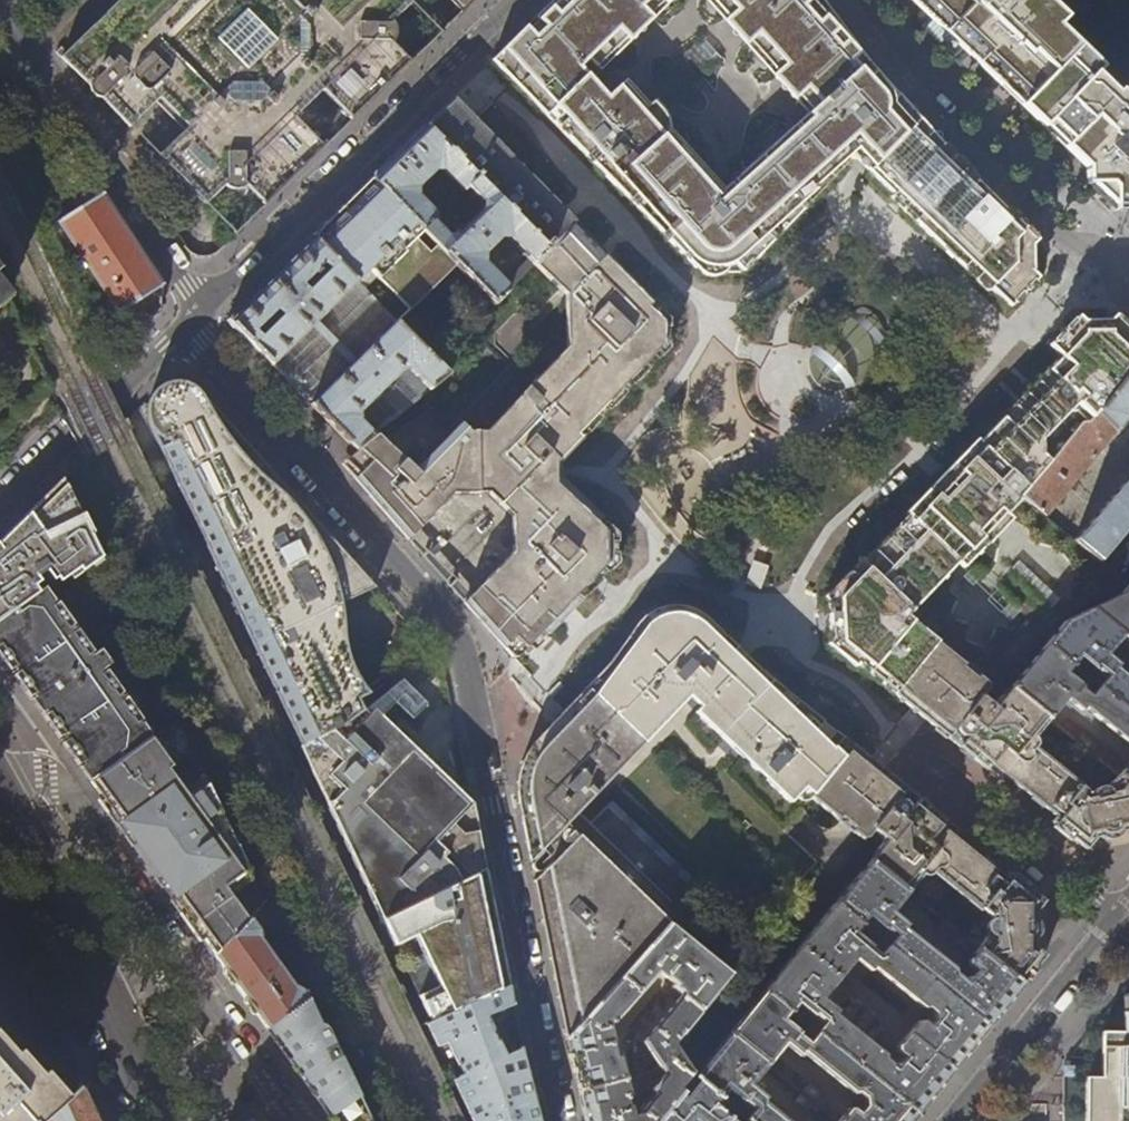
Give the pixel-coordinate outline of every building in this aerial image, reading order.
[(409,0),(116,0),(59,54),(88,84),(89,88),(91,90),(93,93),(98,95),(128,126),(158,97),(186,124),(156,154),(206,206),(226,188),(236,177),(247,188),(266,206),(279,193),(325,148),(296,118),(324,91),(353,121),(412,63),(393,44),(383,33),(393,23),(412,4),(409,0)] [(462,13),(476,0),(449,0),(462,13)] [(535,17),(544,27),(534,36),(525,27),(492,60),(513,82),(545,115),(555,107),(562,114),(552,122),(617,189),(672,136),(665,129),(664,118),(659,112),(652,118),(644,110),(639,104),(621,84),(606,98),(579,67),(582,63),(578,59),(581,57),(583,54),(595,67),(630,32),(662,0),(552,0),(535,17)] [(819,0),(712,0),(727,17),(759,53),(763,49),(768,53),(824,7),(819,0)] [(1114,103),(1089,80),(1099,69),(1057,28),(1064,20),(1043,0),(910,0),(1086,168),(1087,184),(1092,184),(1112,204),(1114,211),(1128,210),(1128,88),(1114,103)] [(776,236),(853,157),(862,166),(869,172),(918,121),(911,115),(903,104),(896,96),(891,101),(889,95),(886,91),(824,7),(768,53),(763,49),(759,53),(787,86),(814,116),(799,129),(796,126),(735,180),(739,183),(732,189),(725,196),(672,136),(617,189),(697,270),(703,265),(728,265),(731,262),(742,272),(776,236)] [(397,30),(395,26),(393,23),(383,33),(393,44),(395,42),(397,38),(397,34),(397,30)] [(442,112),(427,127),(549,252),(577,224),(479,126),(454,100),(442,112)] [(659,112),(651,104),(644,110),(652,118),(659,112)] [(983,190),(959,170),(918,121),(869,172),(914,215),(933,236),(1008,309),(1020,295),(1036,279),(1030,273),(1030,247),(1037,240),(985,190),(983,190)] [(510,237),(537,266),(549,252),(427,127),(395,158),(373,179),(459,264),(499,304),(512,291),(485,263),(486,254),(503,237),(510,237)] [(236,236),(206,206),(156,154),(137,174),(141,181),(157,206),(185,248),(197,257),(202,257),(217,254),(225,246),(236,236)] [(247,188),(236,177),(226,188),(230,190),(234,192),(237,192),(241,191),(247,188)] [(330,221),(313,238),(357,283),(370,270),(410,310),(459,264),(373,179),(330,221)] [(119,314),(138,302),(163,285),(134,240),(102,192),(58,224),(119,314)] [(576,435),(662,344),(662,323),(647,309),(652,304),(605,255),(577,224),(549,252),(537,266),(535,267),(564,295),(566,349),(485,433),(469,433),(459,423),(416,468),(412,469),(376,435),(358,450),(355,453),(367,466),(352,480),(369,499),(407,542),(451,494),(487,494),(510,517),(511,553),(467,600),(461,603),(480,625),(511,659),(517,659),(535,640),(544,631),(548,635),(580,601),(575,597),(590,581),(605,566),(605,541),(590,527),(593,524),(553,486),(553,475),(553,466),(562,457),(580,438),(576,435)] [(357,283),(313,238),(306,244),(274,275),(235,313),(229,319),(236,326),(358,450),(376,435),(448,376),(357,283)] [(149,319),(138,302),(119,314),(133,335),(149,319)] [(843,316),(826,326),(815,340),(809,357),(808,370),(814,381),(826,389),(848,392),(881,379),(889,365),(896,353),(900,338),(897,322),(881,311),(864,311),(843,316)] [(924,634),(904,618),(929,592),(1003,517),(1020,495),(1058,450),(1079,424),(1087,422),(1128,369),(1128,332),(1127,330),(1117,319),(1114,316),(1109,322),(1083,324),(1078,319),(1062,336),(1050,348),(1061,359),(948,477),(844,584),(827,602),(827,609),(832,609),(833,621),(834,634),(828,634),(829,642),(896,694),(937,644),(924,634)] [(1126,420),(1127,419),(1127,416),(1126,413),(1128,409),(1128,371),(1090,425),(1082,426),(1077,432),(1077,433),(1024,498),(1053,521),(1057,516),(1050,510),(1126,420)] [(297,501),(207,400),(202,393),(196,387),(186,382),(178,381),(171,381),(164,383),(160,386),(154,390),(148,398),(146,407),(146,418),(148,422),(159,447),(190,417),(261,496),(265,493),(282,513),(297,501)] [(373,588),(297,501),(282,513),(265,493),(261,496),(190,417),(159,447),(299,744),(354,720),(353,717),(361,710),(357,700),(364,697),(325,611),(373,588)] [(72,473),(31,512),(0,543),(0,618),(50,581),(104,542),(86,503),(72,473)] [(1072,537),(1096,558),(1128,521),(1128,474),(1072,537)] [(746,585),(762,591),(772,564),(756,559),(746,585)] [(50,581),(0,618),(0,658),(12,674),(90,783),(160,734),(50,581)] [(1127,585),(1120,594),(1091,609),(1128,641),(1128,584),(1127,585)] [(113,588),(90,606),(96,613),(119,596),(113,588)] [(609,781),(686,702),(691,707),(699,714),(731,744),(797,807),(810,798),(811,799),(812,798),(810,797),(853,746),(837,733),(783,694),(748,661),(741,654),(735,648),(721,634),(702,617),(697,613),(690,610),(684,608),(672,607),(667,607),(656,610),(646,615),(635,624),(621,647),(605,667),(586,688),(575,700),(570,705),(544,733),(533,744),(526,753),(522,764),(519,772),(516,790),(516,799),(518,807),(532,873),(552,970),(566,1039),(671,921),(569,822),(609,781)] [(1055,623),(1040,609),(1036,613),(1051,627),(1055,623)] [(1046,644),(1074,667),(1081,658),(1106,679),(1099,688),(1128,712),(1128,679),(1116,669),(1119,665),(1108,656),(1119,642),(1128,650),(1128,641),(1091,609),(1064,623),(1046,644)] [(1059,728),(1055,725),(1010,688),(1008,690),(1011,692),(1007,697),(1003,697),(1001,696),(993,706),(981,696),(989,686),(937,644),(896,694),(911,706),(929,722),(947,736),(967,753),(1000,779),(1005,774),(1016,783),(1056,815),(1051,822),(1085,850),(1096,836),(1100,836),(1103,838),(1107,839),(1114,839),(1117,837),(1120,835),(1123,830),(1127,830),(1128,831),(1128,785),(1059,728)] [(1074,667),(1046,644),(1010,688),(1055,725),(1059,719),(1053,714),(1065,700),(1080,712),(1084,708),(1128,746),(1128,712),(1099,688),(1091,696),(1067,676),(1074,667)] [(475,820),(364,712),(354,720),(299,744),(378,919),(486,870),(482,850),(475,820)] [(191,925),(214,957),(271,896),(273,895),(187,715),(160,734),(90,783),(116,819),(156,875),(191,925)] [(1128,762),(1122,770),(1119,767),(1122,762),(1068,718),(1059,728),(1128,785),(1128,762)] [(872,761),(853,746),(810,797),(812,798),(864,839),(873,829),(885,838),(875,850),(877,851),(877,855),(873,860),(914,894),(943,919),(1021,984),(1037,965),(1044,956),(1033,945),(1033,939),(1035,936),(1037,933),(1037,929),(1036,922),(1032,917),(1032,912),(1042,901),(1008,873),(1004,878),(952,836),(957,830),(924,803),(905,788),(885,772),(872,761)] [(910,900),(914,894),(873,860),(871,858),(835,901),(862,924),(869,916),(894,937),(887,945),(986,1027),(1003,1006),(1021,984),(943,919),(936,929),(969,956),(968,958),(968,963),(964,968),(968,975),(962,977),(954,970),(954,967),(905,925),(908,921),(894,909),(905,895),(910,900)] [(446,920),(477,906),(479,914),(494,913),(492,901),(486,870),(378,919),(392,949),(446,922),(447,922),(446,920)] [(271,896),(214,957),(238,990),(266,1029),(315,996),(309,993),(306,994),(303,990),(295,987),(261,941),(261,935),(271,934),(278,929),(278,928),(285,925),(271,896)] [(835,901),(764,988),(791,1010),(798,1003),(823,1023),(816,1031),(916,1114),(934,1092),(966,1052),(986,1027),(887,945),(880,954),(855,933),(862,924),(835,901)] [(730,971),(671,921),(566,1039),(575,1076),(579,1091),(633,1077),(632,1062),(623,1065),(620,1055),(615,1055),(608,1027),(614,1026),(618,1021),(615,1018),(655,972),(670,983),(667,987),(676,995),(680,995),(698,1010),(730,971)] [(404,974),(458,948),(446,922),(392,949),(404,974)] [(507,972),(499,934),(460,946),(458,948),(404,974),(427,1023),(509,986),(507,972)] [(157,984),(150,973),(149,972),(148,971),(146,971),(145,972),(144,975),(151,988),(155,989),(157,986),(157,984)] [(427,1023),(437,1044),(446,1040),(451,1049),(447,1051),(449,1055),(453,1053),(462,1073),(453,1077),(474,1120),(540,1120),(522,1048),(504,1056),(502,1053),(506,1052),(500,1040),(497,1042),(485,1017),(513,1005),(509,986),(427,1023)] [(784,1020),(791,1010),(764,988),(729,1030),(768,1064),(784,1045),(800,1057),(803,1053),(850,1092),(856,1091),(864,1098),(862,1105),(856,1100),(852,1106),(847,1107),(836,1120),(837,1120),(910,1120),(916,1114),(816,1031),(808,1041),(784,1020)] [(266,1029),(301,1078),(332,1120),(379,1120),(318,994),(315,996),(266,1029)] [(698,1010),(680,995),(676,995),(639,1042),(661,1078),(649,1092),(653,1096),(640,1113),(630,1115),(628,1104),(632,1101),(628,1084),(639,1082),(641,1078),(641,1062),(632,1062),(633,1077),(579,1091),(587,1120),(659,1120),(679,1094),(682,1090),(678,1087),(689,1072),(693,1076),(694,1075),(671,1042),(698,1010)] [(1124,997),(1124,1018),(1128,1018),(1128,1034),(1102,1034),(1101,1080),(1086,1080),(1086,1120),(1128,1120),(1128,997),(1124,997)] [(729,1030),(694,1075),(698,1078),(699,1079),(720,1097),(729,1088),(754,1108),(746,1119),(749,1120),(790,1120),(764,1100),(766,1097),(752,1084),(768,1064),(729,1030)] [(65,1103),(41,1077),(37,1080),(16,1056),(12,1059),(0,1046),(0,1120),(46,1120),(65,1103)] [(693,1117),(698,1120),(725,1120),(734,1109),(720,1097),(699,1079),(683,1098),(679,1094),(659,1120),(690,1120),(693,1117)] [(819,1095),(821,1092),(809,1083),(802,1091),(820,1106),(820,1107),(825,1101),(819,1095)] [(65,1103),(46,1120),(98,1120),(97,1120),(82,1088),(65,1103)] [(820,1106),(802,1091),(795,1100),(807,1110),(810,1107),(816,1112),(820,1107),(820,1106)] [(746,1119),(734,1109),(725,1120),(749,1120),(746,1119)]
